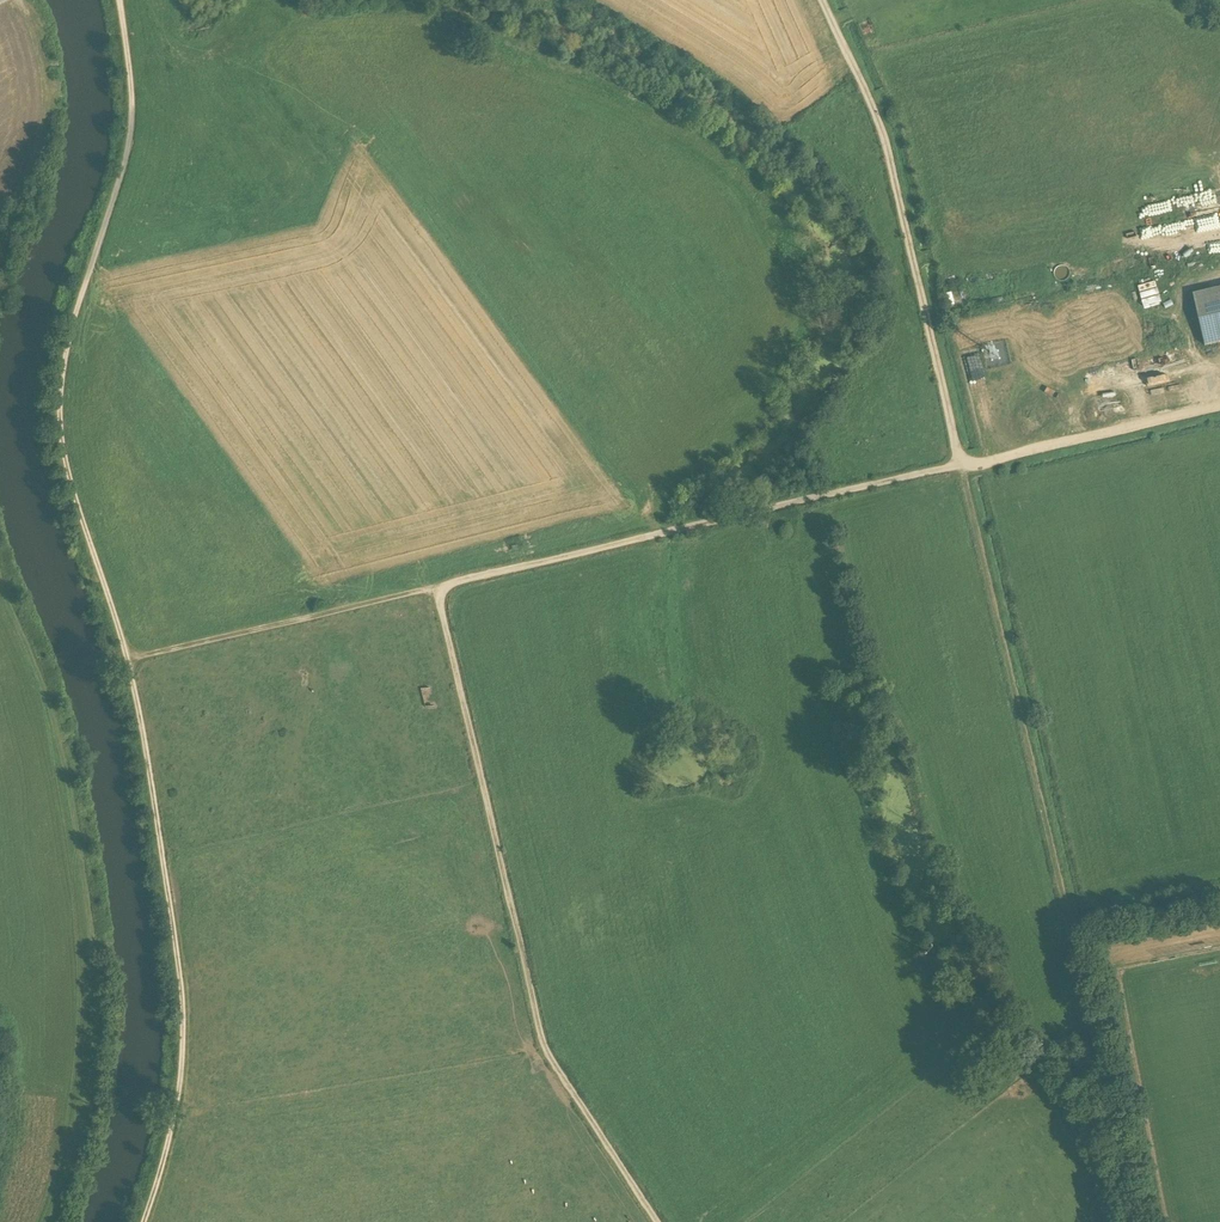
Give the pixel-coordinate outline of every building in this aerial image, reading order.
[(1196,238),(1193,221),(1147,227),(1149,244),(1196,238)] [(1193,295),(1205,346),(1219,343),(1219,288),(1193,295)]
